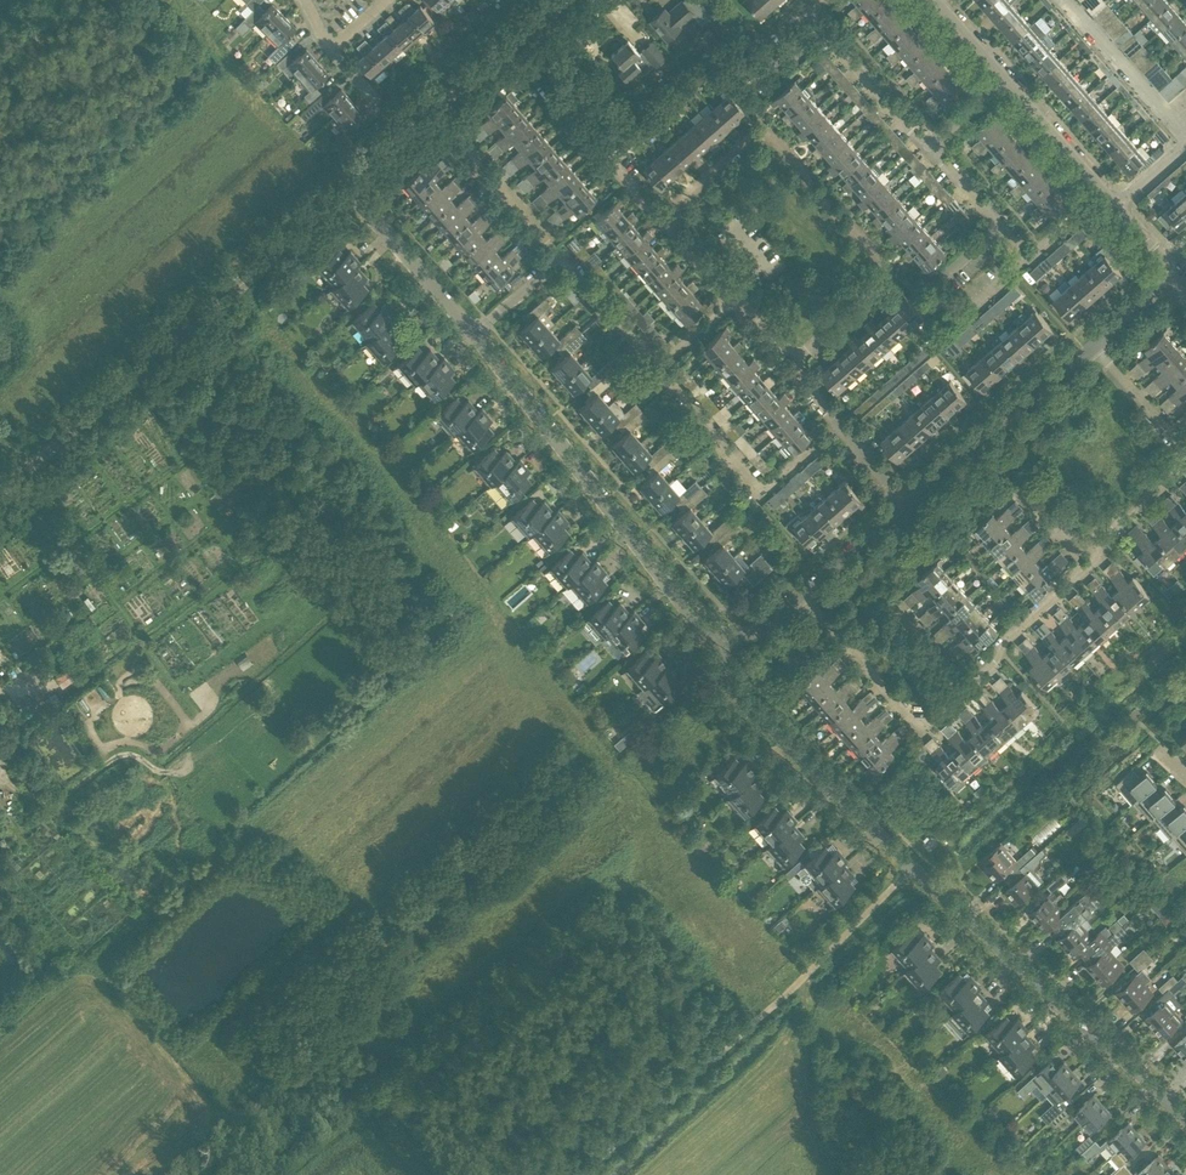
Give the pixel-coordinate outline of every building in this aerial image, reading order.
[(248,1),(246,3),(253,10),(259,4),(263,0),(246,0),(248,1)] [(450,1),(449,0),(429,0),(439,11),(450,1)] [(705,0),(683,0),(675,7),(677,10),(671,16),(664,9),(651,21),(667,39),(680,27),(679,26),(693,14),(702,24),(715,12),(705,0)] [(771,10),(762,0),(744,0),(743,1),(759,20),(771,10)] [(782,0),(762,0),(771,10),(782,0)] [(861,8),(870,0),(853,0),(861,8)] [(889,3),(887,0),(870,0),(861,8),(870,19),(889,3)] [(985,7),(995,18),(1012,4),(1016,0),(993,0),(985,7)] [(1054,5),(1050,0),(1043,0),(1050,9),(1054,5)] [(1105,1),(1104,0),(1083,0),(1082,1),(1092,13),(1105,1)] [(1170,2),(1168,0),(1150,0),(1144,6),(1153,16),(1153,17),(1170,2)] [(1097,18),(1110,6),(1105,1),(1092,13),(1097,18)] [(414,11),(407,2),(403,6),(408,12),(410,14),(425,32),(436,22),(421,5),(414,11)] [(1163,28),(1180,14),(1170,2),(1153,17),(1153,16),(1148,20),(1158,31),(1162,27),(1163,28)] [(880,30),(899,14),(889,3),(870,19),(880,30)] [(285,16),(273,4),(266,11),(259,4),(253,10),(243,20),(251,27),(255,22),(267,34),(285,16)] [(487,16),(494,11),(488,4),(482,10),(487,16)] [(1005,29),(1021,15),(1012,4),(995,18),(1005,29)] [(1060,20),(1064,16),(1054,5),(1050,9),(1060,20)] [(405,14),(408,12),(403,6),(399,10),(402,14),(404,13),(405,14)] [(1102,24),(1115,12),(1110,6),(1097,18),(1102,24)] [(852,16),(857,12),(854,8),(849,12),(852,16)] [(856,20),(860,16),(857,12),(852,16),(856,20)] [(1106,29),(1120,18),(1115,12),(1102,24),(1106,29)] [(415,41),(425,32),(410,14),(400,23),(415,41)] [(890,42),(909,25),(899,14),(880,30),(890,42)] [(1185,27),(1185,21),(1180,14),(1163,28),(1173,39),(1185,27)] [(1014,40),(1031,26),(1021,15),(1005,29),(1014,40)] [(275,63),(281,57),(297,41),(290,34),(297,28),(285,16),(267,34),(279,45),(268,56),(275,63)] [(1070,31),(1074,27),(1064,16),(1060,20),(1070,31)] [(733,26),(725,17),(724,19),(722,18),(713,27),(722,37),(733,26)] [(1111,35),(1124,23),(1120,18),(1106,29),(1111,35)] [(473,19),(469,23),(473,29),(478,25),(473,19)] [(394,29),(386,21),(382,24),(387,30),(389,33),(402,47),(402,48),(404,51),(415,41),(400,23),(394,29)] [(1036,21),(1031,26),(1014,40),(1024,51),(1041,37),(1046,32),(1036,21)] [(1116,40),(1129,29),(1124,23),(1111,35),(1116,40)] [(899,53),(918,36),(909,25),(890,42),(899,53)] [(1079,42),(1083,38),(1074,27),(1070,31),(1079,42)] [(1185,47),(1185,27),(1173,39),(1182,50),(1185,47)] [(1121,46),(1134,34),(1129,29),(1116,40),(1121,46)] [(872,38),(876,34),(873,30),(868,34),(872,38)] [(1046,32),(1041,37),(1024,51),(1033,62),(1050,47),(1057,42),(1047,31),(1046,32)] [(461,32),(455,37),(459,40),(464,36),(461,32)] [(379,42),(392,56),(402,48),(402,47),(389,33),(379,42)] [(875,42),(880,38),(876,34),(872,38),(875,42)] [(1126,51),(1139,40),(1134,34),(1121,46),(1126,51)] [(909,64),(928,47),(918,36),(899,53),(909,64)] [(1089,53),(1093,50),(1083,38),(1079,42),(1089,53)] [(373,47),(369,43),(366,39),(361,43),(384,68),(394,59),(392,56),(379,42),(373,47)] [(451,39),(441,48),(446,54),(456,45),(451,39)] [(632,60),(640,54),(628,40),(628,41),(612,55),(612,54),(611,55),(622,68),(618,71),(626,80),(639,68),(632,60)] [(1131,57),(1144,45),(1139,40),(1126,51),(1131,57)] [(656,67),(665,58),(652,42),(642,51),(656,67)] [(373,77),(384,68),(361,43),(357,46),(364,55),(358,60),(370,75),(371,75),(373,77)] [(1136,62),(1149,51),(1144,45),(1131,57),(1136,62)] [(919,75),(938,58),(928,47),(909,64),(919,75)] [(1043,74),(1060,59),(1050,47),(1033,62),(1043,74)] [(318,61),(307,48),(294,60),(288,54),(277,63),(283,70),(288,65),(299,78),(318,61)] [(1099,64),(1103,61),(1093,50),(1089,53),(1099,64)] [(1145,74),(1159,62),(1149,51),(1136,62),(1145,74)] [(891,60),(896,56),(892,52),(887,56),(891,60)] [(822,63),(830,57),(827,53),(819,60),(822,63)] [(894,64),(899,60),(896,56),(891,60),(894,64)] [(928,86),(947,69),(938,58),(919,75),(928,86)] [(1053,85),(1070,70),(1060,59),(1043,74),(1053,85)] [(311,102),(322,92),(316,86),(329,74),(318,61),(299,78),(310,90),(305,95),(311,102)] [(1109,75),(1113,72),(1103,61),(1099,64),(1109,75)] [(1150,79),(1163,67),(1159,62),(1145,74),(1150,79)] [(834,77),(842,70),(839,67),(831,73),(834,77)] [(1155,84),(1168,73),(1163,67),(1150,79),(1155,84)] [(938,97),(957,80),(947,69),(928,86),(938,97)] [(838,81),(845,74),(842,70),(834,77),(838,81)] [(1063,96),(1080,81),(1070,70),(1053,85),(1063,96)] [(1183,70),(1177,75),(1185,85),(1185,74),(1183,70)] [(709,76),(704,71),(699,75),(703,80),(709,76)] [(1119,86),(1123,83),(1113,72),(1109,75),(1119,86)] [(1166,85),(1172,80),(1173,78),(1168,73),(1155,84),(1160,90),(1166,85)] [(910,82),(915,78),(912,74),(907,78),(910,82)] [(699,75),(693,80),(698,85),(703,80),(699,75)] [(1185,86),(1185,85),(1177,75),(1173,78),(1172,80),(1181,91),(1185,86)] [(914,86),(919,82),(915,78),(910,82),(914,86)] [(784,106),(804,89),(796,80),(771,102),(774,106),(780,101),(784,106)] [(948,108),(967,91),(957,80),(938,97),(948,108)] [(1176,96),(1181,91),(1172,80),(1166,85),(1176,96)] [(1073,107),(1089,92),(1080,81),(1063,96),(1073,107)] [(1128,97),(1132,94),(1123,83),(1119,86),(1128,97)] [(850,94),(857,88),(854,84),(846,91),(850,94)] [(808,85),(804,89),(784,106),(789,111),(783,116),(786,119),(811,98),(815,94),(808,85)] [(1169,101),(1176,96),(1166,85),(1160,90),(1169,101)] [(687,86),(682,91),(686,96),(691,91),(687,86)] [(398,96),(404,91),(400,87),(394,92),(398,96)] [(853,98),(860,91),(857,88),(850,94),(853,98)] [(353,102),(342,89),(329,100),(323,94),(301,113),(307,120),(323,105),(334,118),(353,102)] [(686,96),(682,91),(677,95),(681,100),(686,96)] [(503,97),(498,92),(486,102),(491,107),(487,110),(491,115),(481,124),(485,128),(514,103),(506,94),(503,97)] [(1082,118),(1099,103),(1089,92),(1073,107),(1082,118)] [(752,118),(730,93),(721,101),(737,120),(743,116),(748,121),(752,118)] [(631,94),(627,103),(633,105),(637,97),(631,94)] [(1138,108),(1142,104),(1132,94),(1128,97),(1138,108)] [(930,104),(934,100),(931,96),(926,100),(930,104)] [(800,123),(819,106),(811,98),(786,119),(789,123),(795,118),(800,123)] [(933,108),(938,104),(934,100),(930,104),(933,108)] [(670,101),(665,105),(669,111),(674,106),(670,101)] [(734,134),(737,131),(732,125),(737,120),(721,101),(712,109),(734,134)] [(865,111),(872,105),(869,101),(862,108),(865,111)] [(346,142),(357,132),(351,126),(364,114),(353,102),(334,118),(345,131),(340,135),(346,142)] [(502,128),(522,111),(514,103),(485,128),(489,132),(499,124),(502,128)] [(1092,129),(1109,114),(1099,103),(1082,118),(1092,129)] [(1147,119),(1151,116),(1142,104),(1138,108),(1147,119)] [(665,105),(660,109),(664,115),(669,111),(665,105)] [(868,115),(875,108),(872,105),(865,111),(868,115)] [(801,137),(826,115),(819,106),(800,123),(804,128),(798,133),(801,137)] [(734,134),(712,109),(704,116),(721,135),(726,131),(731,137),(734,134)] [(500,145),(529,120),(522,111),(502,128),(506,132),(496,141),(500,145)] [(985,142),(1003,126),(993,114),(975,131),(985,142)] [(1102,140),(1118,125),(1109,114),(1092,129),(1102,140)] [(815,140),(834,123),(826,115),(801,137),(804,140),(810,135),(815,140)] [(647,121),(652,126),(657,121),(652,116),(647,121)] [(717,149),(720,146),(715,140),(721,135),(704,116),(695,124),(717,149)] [(1157,131),(1161,127),(1151,116),(1147,119),(1157,131)] [(880,128),(887,122),(884,118),(877,125),(880,128)] [(517,145),(537,129),(529,120),(500,145),(504,150),(514,141),(517,145)] [(647,121),(642,125),(647,130),(652,126),(647,121)] [(883,132),(890,126),(887,122),(880,128),(883,132)] [(816,154),(841,132),(834,123),(815,140),(819,146),(813,151),(816,154)] [(717,149),(695,124),(687,131),(703,150),(709,146),(714,152),(717,149)] [(1111,151),(1128,136),(1119,126),(1118,125),(1102,140),(1111,151)] [(994,153),(1013,137),(1003,126),(985,142),(994,153)] [(1165,144),(1171,139),(1161,127),(1157,131),(1155,133),(1165,144)] [(515,163),(544,137),(537,129),(517,145),(521,149),(511,158),(515,163)] [(700,164),(703,161),(698,155),(703,150),(687,131),(678,139),(700,164)] [(639,137),(635,132),(630,136),(635,141),(639,137)] [(830,157),(849,141),(841,132),(816,154),(819,157),(825,152),(830,157)] [(895,146),(902,139),(899,135),(892,142),(895,146)] [(635,141),(630,136),(625,140),(630,145),(635,141)] [(1121,162),(1138,148),(1128,136),(1111,151),(1119,160),(1121,162)] [(532,162),(551,146),(544,137),(515,163),(519,167),(529,158),(532,162)] [(1004,164),(1023,148),(1013,137),(994,153),(1004,164)] [(700,164),(678,139),(670,146),(686,165),(691,161),(696,167),(700,164)] [(898,149),(905,143),(902,139),(895,146),(898,149)] [(831,171),(856,149),(849,141),(830,157),(834,163),(829,168),(831,171)] [(976,150),(981,146),(977,141),(972,146),(976,150)] [(530,180),(559,154),(551,146),(532,162),(536,167),(526,175),(530,180)] [(683,179),(686,176),(681,170),(686,165),(670,146),(661,154),(683,179)] [(979,154),(984,149),(981,146),(976,150),(979,154)] [(617,156),(621,152),(617,147),(613,151),(617,156)] [(1151,153),(1155,158),(1163,151),(1159,147),(1151,153)] [(1014,175),(1032,159),(1023,148),(1004,164),(1014,175)] [(1131,174),(1148,159),(1138,148),(1121,162),(1131,174)] [(845,174),(864,158),(856,149),(831,171),(834,174),(840,169),(845,174)] [(910,163),(917,156),(914,153),(907,159),(910,163)] [(547,180),(567,163),(559,154),(530,180),(534,184),(544,175),(547,180)] [(683,179),(661,154),(652,161),(669,180),(674,176),(679,182),(683,179)] [(913,166),(920,160),(917,156),(910,163),(913,166)] [(846,188),(871,166),(864,158),(845,174),(849,180),(844,185),(846,188)] [(1023,186),(1042,170),(1032,159),(1014,175),(1023,186)] [(665,194),(669,191),(664,185),(669,180),(652,161),(643,169),(665,194)] [(412,192),(441,166),(438,162),(428,171),(424,167),(404,183),(412,192)] [(871,166),(846,188),(849,192),(855,187),(860,192),(879,175),(884,170),(876,162),(871,166)] [(545,197),(574,172),(567,163),(547,180),(551,184),(541,193),(545,197)] [(995,172),(1000,168),(997,163),(992,168),(995,172)] [(1174,177),(1185,168),(1182,164),(1171,173),(1174,177)] [(420,201),(439,184),(435,180),(445,171),(441,166),(412,192),(420,201)] [(999,176),(1004,171),(1000,168),(995,172),(999,176)] [(925,180),(932,173),(929,170),(922,177),(925,180)] [(1033,197),(1052,181),(1042,170),(1023,186),(1033,197)] [(562,197),(582,180),(574,172),(545,197),(549,201),(559,193),(562,197)] [(928,184),(936,177),(932,173),(925,180),(928,184)] [(1163,187),(1174,177),(1171,173),(1160,183),(1163,187)] [(862,205),(886,183),(879,175),(860,192),(865,197),(859,202),(862,205)] [(427,209),(456,184),(453,180),(442,188),(439,184),(420,201),(427,209)] [(560,214),(589,189),(582,180),(562,197),(566,201),(556,210),(560,214)] [(1043,208),(1061,192),(1052,181),(1033,197),(1043,208)] [(875,209),(894,192),(886,183),(862,205),(865,209),(870,204),(875,209)] [(1151,197),(1163,187),(1160,183),(1148,193),(1151,197)] [(435,218),(454,201),(450,197),(460,188),(456,184),(427,209),(435,218)] [(1015,194),(1020,189),(1016,186),(1011,190),(1015,194)] [(940,197),(947,190),(944,187),(937,194),(940,197)] [(578,214),(597,198),(589,189),(560,214),(563,219),(574,210),(578,214)] [(1018,198),(1023,193),(1020,189),(1015,194),(1018,198)] [(943,201),(951,194),(947,190),(940,197),(943,201)] [(877,223),(901,201),(894,192),(875,209),(880,214),(874,219),(877,223)] [(1053,220),(1071,203),(1061,192),(1043,208),(1053,220)] [(1176,202),(1185,213),(1185,193),(1176,202)] [(442,227),(471,201),(468,197),(457,206),(454,201),(435,218),(442,227)] [(603,228),(622,211),(617,206),(623,201),(620,197),(595,219),(603,228)] [(450,235),(469,219),(465,214),(475,206),(471,201),(442,227),(450,235)] [(890,226),(909,209),(901,201),(877,223),(880,226),(885,221),(890,226)] [(1185,222),(1185,213),(1176,202),(1164,212),(1173,222),(1179,229),(1185,222)] [(955,214),(963,208),(959,204),(952,211),(955,214)] [(958,218),(966,211),(963,208),(955,214),(958,218)] [(1034,216),(1039,211),(1036,208),(1031,212),(1034,216)] [(892,240),(916,218),(909,209),(890,226),(895,231),(889,236),(892,240)] [(626,217),(622,211),(603,228),(609,235),(605,238),(607,241),(611,237),(610,237),(615,233),(635,215),(632,211),(626,217)] [(1038,220),(1043,216),(1039,211),(1034,216),(1038,220)] [(1168,227),(1173,222),(1164,212),(1159,217),(1168,227)] [(457,244),(486,218),(483,214),(472,223),(469,219),(450,235),(457,244)] [(618,245),(637,229),(632,223),(638,218),(635,215),(615,233),(610,237),(611,237),(618,245)] [(464,252),(484,236),(480,232),(490,223),(486,218),(457,244),(464,252)] [(905,243),(924,227),(916,218),(892,240),(895,243),(900,238),(905,243)] [(970,232),(978,225),(975,222),(967,228),(970,232)] [(907,257),(932,235),(924,227),(905,243),(910,248),(904,254),(907,257)] [(1085,237),(1088,234),(1082,227),(1078,230),(1085,237)] [(618,245),(613,250),(621,258),(626,254),(650,232),(647,229),(641,234),(637,229),(618,245)] [(472,261),(501,236),(498,231),(487,240),(484,236),(464,252),(472,261)] [(633,263),(652,246),(647,240),(653,235),(650,232),(626,254),(633,263)] [(920,261),(939,244),(932,235),(907,257),(910,260),(915,255),(920,261)] [(480,270),(499,253),(495,249),(505,240),(501,236),(472,261),(480,270)] [(571,247),(578,240),(575,237),(567,243),(571,247)] [(1071,249),(1075,246),(1068,239),(1065,241),(1071,249)] [(1067,252),(1071,249),(1065,241),(1061,245),(1067,252)] [(922,274),(947,252),(939,244),(920,261),(925,266),(919,271),(922,274)] [(1107,244),(1092,256),(1097,262),(1097,261),(1114,281),(1119,276),(1124,282),(1128,279),(1118,268),(1123,263),(1107,244)] [(641,271),(665,249),(662,246),(657,251),(652,246),(633,263),(641,271)] [(346,255),(340,248),(318,267),(334,286),(330,289),(331,290),(358,266),(362,263),(351,251),(346,255)] [(487,278),(516,253),(513,248),(502,257),(499,253),(480,270),(487,278)] [(648,280),(667,263),(662,257),(668,252),(665,249),(641,271),(648,280)] [(583,261),(590,254),(587,250),(579,257),(583,261)] [(495,287),(514,271),(510,266),(520,257),(516,253),(487,278),(495,287)] [(586,264),(593,258),(590,254),(583,261),(586,264)] [(1054,264),(1057,261),(1051,254),(1048,257),(1054,264)] [(1050,268),(1054,264),(1048,257),(1044,260),(1050,268)] [(1111,294),(1114,291),(1109,285),(1114,281),(1097,261),(1097,262),(1089,269),(1111,294)] [(657,287),(680,266),(677,263),(672,268),(667,263),(648,280),(655,288),(657,287)] [(1036,280),(1045,272),(1039,265),(1030,272),(1036,280)] [(347,308),(369,289),(363,282),(368,278),(358,266),(331,290),(347,308)] [(663,297),(682,280),(677,275),(683,270),(680,266),(657,287),(655,288),(663,297)] [(302,282),(311,275),(305,269),(304,268),(296,275),(297,276),(302,282)] [(598,278),(606,272),(602,268),(595,274),(598,278)] [(1111,294),(1089,269),(1080,277),(1097,296),(1102,291),(1107,297),(1111,294)] [(601,281),(608,275),(606,272),(598,278),(601,281)] [(1094,309),(1097,306),(1091,300),(1097,296),(1080,277),(1072,284),(1094,309)] [(663,297),(662,299),(667,304),(669,303),(671,306),(696,284),(692,280),(687,285),(682,280),(663,297)] [(568,281),(561,287),(567,293),(573,287),(568,281)] [(678,314),(697,297),(692,292),(698,287),(696,284),(671,306),(678,314)] [(1094,309),(1072,284),(1063,292),(1080,311),(1085,306),(1090,312),(1094,309)] [(613,295),(621,289),(617,285),(610,291),(613,295)] [(1007,293),(1013,300),(1018,296),(1022,293),(1015,285),(1012,288),(1007,293)] [(616,298),(623,292),(621,289),(613,295),(616,298)] [(916,324),(925,316),(903,291),(899,294),(905,300),(899,305),(916,324)] [(1076,324),(1079,321),(1074,316),(1080,311),(1063,292),(1054,300),(1076,324)] [(550,294),(527,314),(531,317),(527,321),(529,323),(520,331),(531,343),(550,327),(555,323),(544,311),(555,301),(550,294)] [(586,294),(582,298),(579,300),(583,304),(590,298),(586,294)] [(686,323),(711,301),(708,297),(702,302),(697,297),(678,314),(686,323)] [(1005,308),(1008,305),(1001,297),(998,300),(1005,308)] [(1001,311),(1005,308),(998,300),(994,304),(1001,311)] [(380,309),(374,302),(352,322),(368,340),(369,340),(392,320),(396,317),(385,305),(380,309)] [(628,312),(636,306),(632,302),(625,308),(628,312)] [(894,309),(889,304),(886,306),(908,331),(916,324),(899,305),(894,309)] [(631,316),(638,309),(636,306),(628,312),(631,316)] [(899,339),(908,331),(886,306),(882,309),(887,315),(882,320),(899,339)] [(1059,334),(1037,310),(1028,317),(1045,336),(1050,332),(1055,337),(1059,334)] [(988,323),(991,320),(984,313),(981,315),(988,323)] [(988,323),(981,315),(977,319),(973,323),(979,330),(981,328),(982,327),(984,326),(988,323)] [(1042,349),(1045,347),(1039,341),(1045,336),(1028,317),(1020,325),(1042,349)] [(643,330),(651,323),(647,319),(640,326),(643,330)] [(877,324),(872,319),(869,322),(890,347),(899,339),(882,320),(877,324)] [(403,343),(397,336),(402,331),(392,320),(369,340),(368,340),(365,343),(381,362),(403,343)] [(882,354),(890,347),(869,322),(865,324),(870,330),(865,335),(882,354)] [(646,333),(654,326),(651,323),(643,330),(646,333)] [(560,351),(582,331),(576,325),(560,339),(550,327),(531,343),(542,355),(551,348),(553,350),(557,347),(560,351)] [(1042,349),(1020,325),(1011,332),(1028,351),(1033,347),(1038,353),(1042,349)] [(710,357),(729,340),(724,335),(730,330),(727,326),(702,348),(710,357)] [(971,338),(974,335),(967,328),(964,331),(971,338)] [(564,380),(582,364),(571,352),(588,337),(582,331),(560,351),(563,354),(559,357),(561,360),(553,367),(564,380)] [(967,341),(971,338),(964,331),(960,334),(967,341)] [(1143,366),(1172,340),(1164,331),(1145,348),(1149,353),(1139,361),(1143,366)] [(623,337),(618,332),(615,335),(611,338),(616,344),(623,337)] [(1025,364),(1027,362),(1022,356),(1028,351),(1011,332),(1003,340),(1025,364)] [(860,340),(855,334),(851,337),(873,361),(882,354),(865,335),(860,340)] [(937,347),(945,339),(941,334),(932,342),(937,347)] [(658,347),(666,340),(663,337),(655,343),(658,347)] [(865,369),(873,361),(851,337),(848,340),(853,345),(848,350),(865,369)] [(733,346),(729,340),(710,357),(717,366),(742,344),(739,341),(733,346)] [(1025,364),(1003,340),(994,347),(1011,366),(1016,362),(1021,368),(1025,364)] [(1161,366),(1180,349),(1172,340),(1143,366),(1147,370),(1157,361),(1161,366)] [(928,354),(937,347),(932,342),(923,349),(928,354)] [(953,354),(956,350),(950,343),(946,346),(953,354)] [(725,374),(744,358),(739,352),(745,347),(742,344),(717,366),(725,374)] [(425,354),(419,346),(397,366),(414,385),(418,381),(421,378),(441,360),(431,349),(425,354)] [(1007,379),(1010,377),(1005,371),(1011,366),(994,347),(986,355),(1007,379)] [(843,355),(838,349),(834,352),(856,377),(865,369),(848,350),(843,355)] [(919,362),(928,354),(923,349),(915,357),(919,362)] [(1185,358),(1185,356),(1180,349),(1161,366),(1164,370),(1154,379),(1158,383),(1185,358)] [(847,384),(856,377),(834,352),(831,355),(836,360),(830,365),(847,384)] [(1007,379),(986,355),(977,362),(994,381),(999,377),(1004,383),(1007,379)] [(434,400),(456,381),(450,374),(455,369),(445,357),(441,360),(421,378),(418,381),(434,400)] [(911,370),(919,362),(915,357),(906,364),(911,370)] [(748,363),(744,358),(725,374),(732,383),(757,361),(754,358),(748,363)] [(926,370),(935,363),(930,358),(922,365),(926,370)] [(1185,374),(1185,358),(1158,383),(1162,387),(1172,378),(1176,383),(1185,374)] [(592,387),(610,372),(614,368),(609,361),(592,376),(582,364),(564,380),(574,392),(583,384),(585,387),(589,384),(592,387)] [(740,391),(759,375),(754,369),(760,364),(757,361),(732,383),(740,391)] [(990,395),(993,392),(988,386),(994,381),(977,362),(968,371),(984,389),(989,394),(990,395)] [(826,370),(820,364),(817,367),(839,392),(847,384),(830,365),(826,370)] [(902,377),(911,370),(906,364),(897,372),(902,377)] [(918,378),(926,370),(922,365),(913,373),(918,378)] [(682,366),(674,372),(682,381),(690,374),(682,366)] [(599,393),(615,378),(610,372),(592,387),(587,391),(591,395),(587,398),(589,400),(580,408),(591,421),(615,401),(614,400),(609,404),(599,393)] [(894,385),(902,377),(897,372),(889,380),(894,385)] [(909,385),(918,378),(913,373),(905,380),(909,385)] [(690,390),(697,383),(690,374),(682,381),(690,390)] [(1185,389),(1185,374),(1176,383),(1179,387),(1169,396),(1173,400),(1185,389)] [(763,380),(759,375),(740,391),(747,400),(772,378),(769,375),(763,380)] [(755,409),(774,392),(769,387),(775,382),(772,378),(747,400),(755,409)] [(885,392),(894,385),(889,380),(880,387),(885,392)] [(901,393),(909,385),(905,380),(896,388),(901,393)] [(973,406),(951,381),(942,388),(959,407),(964,403),(969,409),(973,406)] [(697,383),(690,390),(697,398),(708,389),(703,383),(700,386),(698,383),(697,383)] [(876,400),(885,392),(880,387),(872,395),(876,400)] [(892,400),(901,393),(896,388),(888,395),(892,400)] [(956,421),(959,418),(953,412),(959,407),(942,388),(934,396),(956,421)] [(979,394),(983,399),(989,394),(984,389),(979,394)] [(1173,400),(1177,404),(1185,397),(1185,389),(1173,400)] [(779,397),(774,392),(755,409),(762,417),(787,395),(784,392),(779,397)] [(770,426),(789,409),(784,404),(790,399),(787,395),(762,417),(770,426)] [(868,408),(868,407),(876,400),(872,395),(863,402),(868,408)] [(884,408),(892,400),(888,395),(879,403),(884,408)] [(956,421),(934,396),(925,403),(942,422),(947,418),(952,424),(956,421)] [(463,404),(457,397),(435,416),(452,435),(456,432),(461,427),(479,411),(469,399),(463,404)] [(705,407),(712,400),(709,397),(702,403),(705,407)] [(712,400),(705,407),(712,415),(720,409),(715,404),(712,400)] [(625,412),(615,401),(591,421),(602,433),(611,425),(613,428),(617,424),(620,428),(642,409),(636,402),(625,412)] [(859,415),(868,408),(863,402),(854,410),(859,415)] [(870,411),(875,416),(884,408),(879,403),(870,411)] [(939,436),(941,433),(936,427),(942,422),(925,403),(917,411),(939,436)] [(720,409),(712,415),(720,424),(727,417),(732,413),(724,405),(720,409)] [(472,451),(494,432),(488,425),(493,420),(482,408),(479,411),(461,427),(456,432),(472,451)] [(624,457),(642,441),(631,429),(648,415),(642,409),(620,428),(623,432),(619,435),(622,437),(613,445),(624,457)] [(778,435),(803,413),(799,409),(794,414),(789,409),(770,426),(778,435)] [(866,424),(875,416),(870,411),(861,418),(866,424)] [(939,436),(917,411),(908,418),(925,437),(930,433),(935,439),(939,436)] [(785,443),(804,427),(799,421),(805,416),(803,413),(778,435),(785,443)] [(727,417),(720,424),(723,428),(731,421),(727,417)] [(921,451),(924,448),(919,442),(925,437),(908,418),(899,426),(921,451)] [(793,452),(818,430),(814,426),(809,432),(804,427),(785,443),(793,452)] [(921,451),(899,426),(891,434),(907,453),(913,448),(918,454),(921,451)] [(691,431),(685,436),(690,442),(696,437),(691,431)] [(735,441),(742,435),(739,431),(732,438),(735,441)] [(903,466),(904,466),(907,463),(902,457),(907,453),(891,434),(882,442),(903,466)] [(738,445),(746,438),(742,435),(735,441),(738,445)] [(670,450),(675,446),(669,439),(652,453),(642,441),(624,457),(634,470),(643,462),(645,464),(649,461),(652,464),(647,468),(648,469),(670,449),(670,450)] [(501,455),(495,448),(473,467),(490,486),(494,483),(517,462),(507,450),(501,455)] [(750,459),(758,452),(754,448),(747,455),(750,459)] [(649,478),(640,486),(651,498),(649,500),(650,500),(664,488),(670,482),(659,470),(675,456),(670,450),(670,449),(648,469),(651,472),(647,476),(649,478)] [(753,462),(761,455),(758,452),(750,459),(753,462)] [(824,464),(827,461),(821,453),(817,456),(824,464)] [(510,501),(532,482),(525,475),(531,470),(520,458),(517,462),(494,483),(510,501)] [(810,476),(813,473),(807,465),(803,468),(810,476)] [(765,476),(773,469),(770,466),(762,472),(765,476)] [(806,479),(810,476),(803,468),(800,471),(806,479)] [(664,488),(650,500),(655,507),(657,505),(662,510),(671,503),(673,505),(677,502),(680,505),(702,486),(696,480),(680,494),(670,482),(664,488)] [(793,491),(796,488),(790,480),(786,483),(793,491)] [(866,505),(845,480),(836,488),(853,507),(858,503),(863,508),(866,505)] [(793,491),(786,483),(778,491),(784,498),(793,491)] [(683,534),(701,518),(691,507),(708,492),(702,486),(680,505),(683,509),(680,512),(682,515),(673,522),(683,534)] [(850,520),(852,518),(847,512),(853,507),(836,488),(828,495),(850,520)] [(775,506),(779,503),(772,495),(769,499),(775,506)] [(850,520),(828,495),(819,503),(836,522),(841,518),(846,524),(850,520)] [(539,505),(533,498),(511,517),(528,536),(532,533),(541,525),(555,513),(555,512),(545,501),(539,505)] [(1179,501),(1174,505),(1185,518),(1185,510),(1179,501)] [(832,536),(835,533),(830,527),(836,522),(819,503),(810,511),(813,514),(832,536)] [(1174,505),(1170,509),(1179,519),(1175,523),(1185,535),(1185,518),(1174,505)] [(983,537),(1012,512),(1008,507),(998,516),(994,512),(975,528),(983,537)] [(548,552),(570,533),(564,526),(569,521),(558,509),(555,512),(555,513),(541,525),(532,533),(548,552)] [(832,536),(813,514),(810,511),(802,518),(818,537),(823,533),(829,539),(832,536)] [(991,546),(1010,529),(1006,525),(1016,516),(1012,512),(983,537),(991,546)] [(712,542),(734,523),(729,516),(712,531),(701,518),(683,534),(695,547),(703,540),(705,542),(709,539),(712,542)] [(1161,516),(1157,520),(1183,549),(1185,547),(1185,535),(1175,523),(1170,526),(1161,516)] [(814,551),(818,548),(813,542),(818,537),(802,518),(793,526),(795,528),(791,531),(798,539),(801,536),(814,551)] [(451,529),(456,524),(453,520),(447,525),(451,529)] [(1175,557),(1183,549),(1157,520),(1153,524),(1162,534),(1158,538),(1175,557)] [(716,572),(734,556),(724,544),(740,529),(734,523),(712,542),(715,546),(712,549),(714,551),(705,559),(716,572)] [(998,554),(1027,528),(1024,524),(1013,533),(1010,529),(991,546),(998,554)] [(1006,563),(1025,546),(1021,542),(1031,533),(1027,528),(998,554),(1006,563)] [(1153,542),(1144,532),(1140,535),(1166,564),(1175,557),(1158,538),(1153,542)] [(1157,572),(1166,564),(1140,535),(1136,539),(1145,549),(1140,553),(1157,572)] [(1014,572),(1043,546),(1039,541),(1029,550),(1025,546),(1006,563),(1014,572)] [(961,547),(965,552),(969,548),(965,543),(961,547)] [(1021,580),(1040,563),(1036,559),(1046,550),(1043,546),(1014,572),(1021,580)] [(278,548),(273,554),(277,559),(283,554),(278,548)] [(577,556),(571,549),(549,568),(566,587),(570,584),(597,561),(596,560),(593,563),(582,551),(577,556)] [(754,584),(773,567),(761,553),(745,568),(734,556),(716,572),(727,584),(736,576),(738,579),(741,575),(745,579),(747,577),(754,584)] [(977,558),(973,561),(977,566),(981,563),(977,558)] [(1029,589),(1057,563),(1054,558),(1044,567),(1040,563),(1021,580),(1029,589)] [(586,603),(608,583),(601,576),(607,572),(597,561),(570,584),(586,603)] [(916,597),(946,571),(938,562),(918,579),(922,583),(912,592),(916,597)] [(1036,597),(1055,581),(1052,576),(1062,567),(1057,563),(1029,589),(1036,597)] [(1130,580),(1121,570),(1117,574),(1142,603),(1151,595),(1134,576),(1130,580)] [(934,596),(953,579),(946,571),(916,597),(920,601),(930,592),(934,596)] [(1134,610),(1142,603),(1117,574),(1112,578),(1121,588),(1117,592),(1121,596),(1134,610)] [(931,614),(960,588),(953,579),(934,596),(938,600),(928,609),(931,614)] [(1113,595),(1104,585),(1100,589),(1120,612),(1125,618),(1134,610),(1121,596),(1117,592),(1113,595)] [(1170,586),(1165,591),(1170,597),(1176,592),(1170,586)] [(949,614),(968,597),(960,588),(931,614),(935,618),(945,609),(949,614)] [(1116,625),(1119,623),(1125,618),(1120,612),(1100,589),(1095,593),(1104,603),(1100,607),(1116,625)] [(947,631),(976,605),(968,597),(949,614),(953,618),(943,626),(947,631)] [(615,607),(609,600),(587,619),(604,638),(608,635),(607,634),(635,611),(634,610),(631,613),(620,602),(615,607)] [(1095,610),(1087,600),(1082,604),(1108,633),(1116,625),(1100,607),(1095,610)] [(1099,641),(1108,633),(1082,604),(1078,608),(1087,618),(1083,622),(1099,641)] [(964,631),(983,614),(976,605),(947,631),(950,635),(960,626),(964,631)] [(624,653),(646,634),(639,627),(645,622),(635,611),(607,634),(608,635),(624,653)] [(962,648),(991,622),(983,614),(964,631),(968,635),(958,644),(962,648)] [(1078,625),(1069,615),(1065,619),(1091,648),(1099,641),(1083,622),(1078,625)] [(1082,655),(1091,648),(1065,619),(1061,623),(1070,633),(1066,637),(1082,655)] [(980,648),(999,631),(991,622),(962,648),(965,652),(976,643),(980,648)] [(1061,640),(1052,630),(1048,634),(1074,663),(1082,655),(1066,637),(1061,640)] [(1065,671),(1074,663),(1048,634),(1044,638),(1052,648),(1049,652),(1065,671)] [(1044,655),(1035,646),(1031,649),(1057,678),(1065,671),(1049,652),(1044,655)] [(1048,686),(1057,678),(1031,649),(1026,653),(1035,663),(1031,667),(1048,686)] [(653,657),(652,655),(647,650),(625,670),(642,689),(646,685),(669,664),(659,653),(653,657)] [(662,704),(684,685),(678,678),(683,673),(673,661),(669,664),(646,685),(662,704)] [(806,694),(835,668),(831,664),(821,673),(817,668),(798,685),(806,694)] [(813,702),(832,685),(829,681),(839,672),(835,668),(806,694),(813,702)] [(821,711),(850,685),(846,681),(836,690),(832,685),(813,702),(821,711)] [(1019,694),(1010,684),(1006,688),(1032,717),(1040,709),(1023,690),(1019,694)] [(828,719),(847,702),(844,698),(854,689),(850,685),(821,711),(828,719)] [(1023,725),(1032,717),(1006,688),(1001,692),(1010,702),(1006,706),(1023,725)] [(836,728),(865,702),(861,698),(851,707),(847,702),(828,719),(836,728)] [(1001,710),(993,699),(989,703),(1014,732),(1023,725),(1006,706),(1001,710)] [(844,736),(863,720),(859,716),(869,707),(865,702),(836,728),(844,736)] [(1006,740),(1014,732),(989,703),(984,707),(993,717),(989,721),(1006,740)] [(851,745),(880,719),(876,715),(866,724),(863,720),(844,736),(851,745)] [(984,725),(975,715),(971,718),(997,747),(1006,740),(989,721),(984,725)] [(989,755),(997,747),(971,718),(967,722),(976,732),(972,736),(989,755)] [(859,754),(878,737),(874,733),(884,724),(880,719),(851,745),(859,754)] [(967,740),(958,730),(954,733),(970,752),(980,762),(989,755),(972,736),(967,740)] [(866,762),(895,736),(892,732),(881,741),(878,737),(859,754),(866,762)] [(971,770),(980,762),(970,752),(954,733),(950,737),(959,748),(955,751),(971,770)] [(874,771),(893,754),(889,750),(899,741),(895,736),(866,762),(874,771)] [(950,755),(941,745),(937,748),(951,764),(963,778),(971,770),(955,751),(950,755)] [(954,786),(963,778),(951,764),(937,748),(933,753),(942,763),(937,767),(954,786)] [(741,764),(735,757),(714,776),(730,795),(726,798),(727,799),(754,775),(754,774),(758,771),(747,759),(741,764)] [(1141,776),(1134,769),(1116,784),(1134,803),(1136,801),(1135,801),(1153,786),(1158,782),(1148,770),(1141,776)] [(919,782),(924,778),(920,773),(915,777),(919,782)] [(743,817),(765,798),(759,791),(764,786),(754,775),(727,799),(743,817)] [(1159,793),(1153,786),(1135,801),(1136,801),(1152,820),(1154,818),(1171,803),(1172,803),(1177,799),(1167,787),(1159,793)] [(1172,803),(1171,803),(1154,818),(1171,837),(1173,835),(1185,823),(1185,805),(1185,804),(1178,810),(1172,803)] [(782,813),(775,806),(754,825),(770,844),(766,847),(767,848),(794,824),(794,823),(798,820),(787,808),(782,813)] [(1074,807),(1068,812),(1073,817),(1079,812),(1074,807)] [(1076,821),(1081,826),(1086,822),(1081,816),(1076,821)] [(1173,835),(1185,850),(1185,823),(1173,835)] [(783,866),(805,847),(799,840),(804,835),(794,824),(767,848),(768,849),(783,866)] [(1100,840),(1095,844),(1100,849),(1104,845),(1100,840)] [(826,846),(797,871),(800,875),(800,876),(800,878),(800,879),(800,880),(801,881),(803,882),(804,883),(805,883),(808,883),(814,890),(816,887),(817,888),(832,874),(844,863),(848,860),(837,848),(832,853),(826,846)] [(1017,860),(1023,866),(1037,853),(1032,847),(1017,860)] [(996,879),(1016,861),(1006,849),(985,867),(996,879)] [(1042,857),(1044,854),(1040,850),(1037,853),(1023,866),(1021,867),(1026,873),(1006,891),(1017,903),(1036,886),(1035,886),(1041,881),(1043,879),(1044,878),(1037,870),(1040,867),(1041,866),(1042,857)] [(833,906),(855,887),(849,880),(854,875),(844,863),(832,874),(817,888),(833,906)] [(1058,903),(1065,896),(1057,887),(1071,875),(1066,869),(1048,886),(1052,891),(1050,894),(1029,912),(1038,921),(1058,903)] [(1058,920),(1062,925),(1093,898),(1088,892),(1079,900),(1078,899),(1065,911),(1058,903),(1038,921),(1046,931),(1058,920)] [(1058,938),(1067,948),(1069,946),(1087,930),(1093,925),(1086,917),(1093,911),(1092,910),(1097,905),(1092,899),(1094,898),(1093,898),(1062,925),(1067,931),(1058,938)] [(1168,921),(1172,918),(1167,912),(1162,917),(1165,920),(1168,921)] [(1124,924),(1129,919),(1125,915),(1120,919),(1124,924)] [(1115,932),(1122,925),(1117,919),(1110,926),(1115,932)] [(783,927),(778,922),(773,926),(777,932),(783,927)] [(1096,975),(1102,969),(1116,956),(1109,948),(1121,938),(1120,937),(1127,930),(1122,925),(1115,932),(1116,932),(1092,953),(1096,957),(1087,965),(1096,975)] [(1094,937),(1087,930),(1069,946),(1067,948),(1075,958),(1087,947),(1091,952),(1112,932),(1107,926),(1094,937)] [(920,937),(913,930),(892,949),(908,968),(907,969),(905,971),(905,972),(932,947),(936,944),(925,932),(920,937)] [(921,990),(943,971),(937,964),(942,959),(932,947),(905,972),(921,990)] [(1135,966),(1149,954),(1144,948),(1130,960),(1135,966)] [(1140,971),(1154,959),(1149,954),(1135,966),(1140,971)] [(1104,984),(1119,971),(1125,966),(1116,956),(1102,969),(1096,975),(1104,984)] [(1125,1001),(1146,983),(1151,978),(1143,969),(1117,992),(1125,1001)] [(967,980),(960,973),(939,992),(955,1011),(952,1014),(952,1015),(979,990),(983,987),(972,975),(967,980)] [(1164,993),(1178,980),(1173,975),(1159,987),(1164,993)] [(1168,998),(1183,985),(1178,980),(1164,993),(1168,998)] [(1134,1011),(1154,993),(1146,983),(1125,1001),(1134,1011)] [(979,990),(952,1015),(947,1019),(964,1037),(990,1014),(984,1007),(989,1002),(979,990)] [(1175,1010),(1180,1005),(1172,995),(1146,1018),(1154,1028),(1175,1010)] [(1183,1019),(1175,1010),(1154,1028),(1163,1037),(1183,1019)] [(1013,1022),(1007,1015),(998,1024),(994,1027),(986,1035),(1002,1053),(998,1057),(999,1057),(1026,1033),(1030,1029),(1019,1017),(1013,1022)] [(992,1018),(989,1021),(994,1027),(998,1024),(992,1018)] [(1015,1076),(1037,1056),(1031,1049),(1036,1044),(1026,1033),(999,1057),(1015,1076)] [(1175,1045),(1184,1055),(1185,1053),(1185,1035),(1175,1045)] [(1052,1059),(1018,1090),(1024,1096),(1037,1083),(1048,1095),(1074,1071),(1065,1061),(1059,1067),(1052,1059)] [(1048,1095),(1056,1104),(1082,1080),(1074,1071),(1048,1095)] [(1083,1122),(1103,1104),(1094,1094),(1074,1113),(1083,1122)] [(1091,1132),(1112,1113),(1103,1104),(1083,1122),(1091,1132)] [(1056,1125),(1069,1114),(1065,1109),(1052,1120),(1056,1125)] [(1105,1145),(1113,1154),(1138,1132),(1129,1122),(1109,1141),(1107,1139),(1101,1145),(1096,1139),(1094,1141),(1081,1153),(1088,1160),(1105,1145)] [(1113,1154),(1110,1156),(1120,1166),(1127,1160),(1126,1160),(1146,1141),(1138,1132),(1113,1154)] [(1081,1153),(1094,1141),(1089,1135),(1076,1147),(1081,1153)] [(1123,1174),(1156,1174),(1168,1165),(1159,1155),(1139,1173),(1137,1172),(1134,1174),(1129,1170),(1123,1174)] [(1129,1170),(1124,1164),(1112,1174),(1123,1174),(1129,1170)] [(1176,1174),(1168,1165),(1156,1174),(1175,1174),(1176,1174)]
